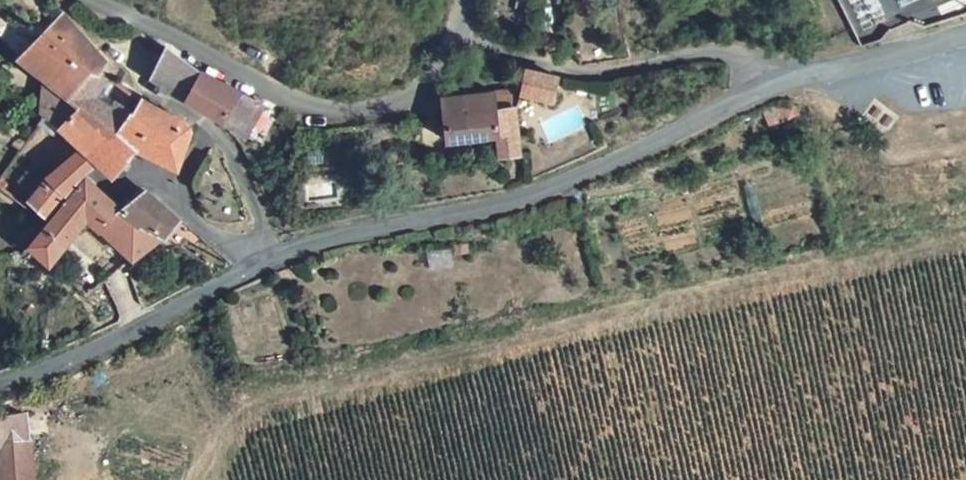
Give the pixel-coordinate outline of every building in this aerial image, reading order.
[(75,92),(84,80),(93,66),(97,61),(52,11),(31,27),(1,52),(28,82),(64,107),(102,133),(119,106),(99,92),(92,104),(75,92)] [(182,65),(155,44),(142,70),(242,128),(255,104),(182,65)] [(550,74),(517,67),(512,85),(544,95),(550,74)] [(92,104),(99,92),(84,80),(75,92),(92,104)] [(30,116),(29,122),(51,127),(64,107),(28,82),(30,116)] [(512,85),(435,93),(438,113),(505,106),(512,85)] [(168,136),(178,121),(131,94),(129,93),(119,106),(102,133),(84,155),(104,172),(118,153),(159,170),(169,149),(158,143),(164,134),(168,136)] [(242,128),(256,136),(270,112),(255,104),(242,128)] [(511,153),(505,106),(438,113),(441,138),(487,134),(489,155),(511,153)] [(102,133),(64,107),(51,127),(61,136),(84,155),(102,133)] [(61,136),(49,150),(72,171),(84,155),(61,136)] [(72,171),(49,150),(12,195),(38,212),(72,171)] [(38,212),(19,239),(39,257),(74,217),(118,255),(139,237),(146,243),(153,236),(145,229),(129,214),(126,218),(115,208),(72,171),(38,212)] [(145,229),(163,213),(131,189),(115,208),(126,218),(129,214),(145,229)] [(32,444),(29,416),(0,420),(0,455),(2,479),(36,479),(32,444)]
